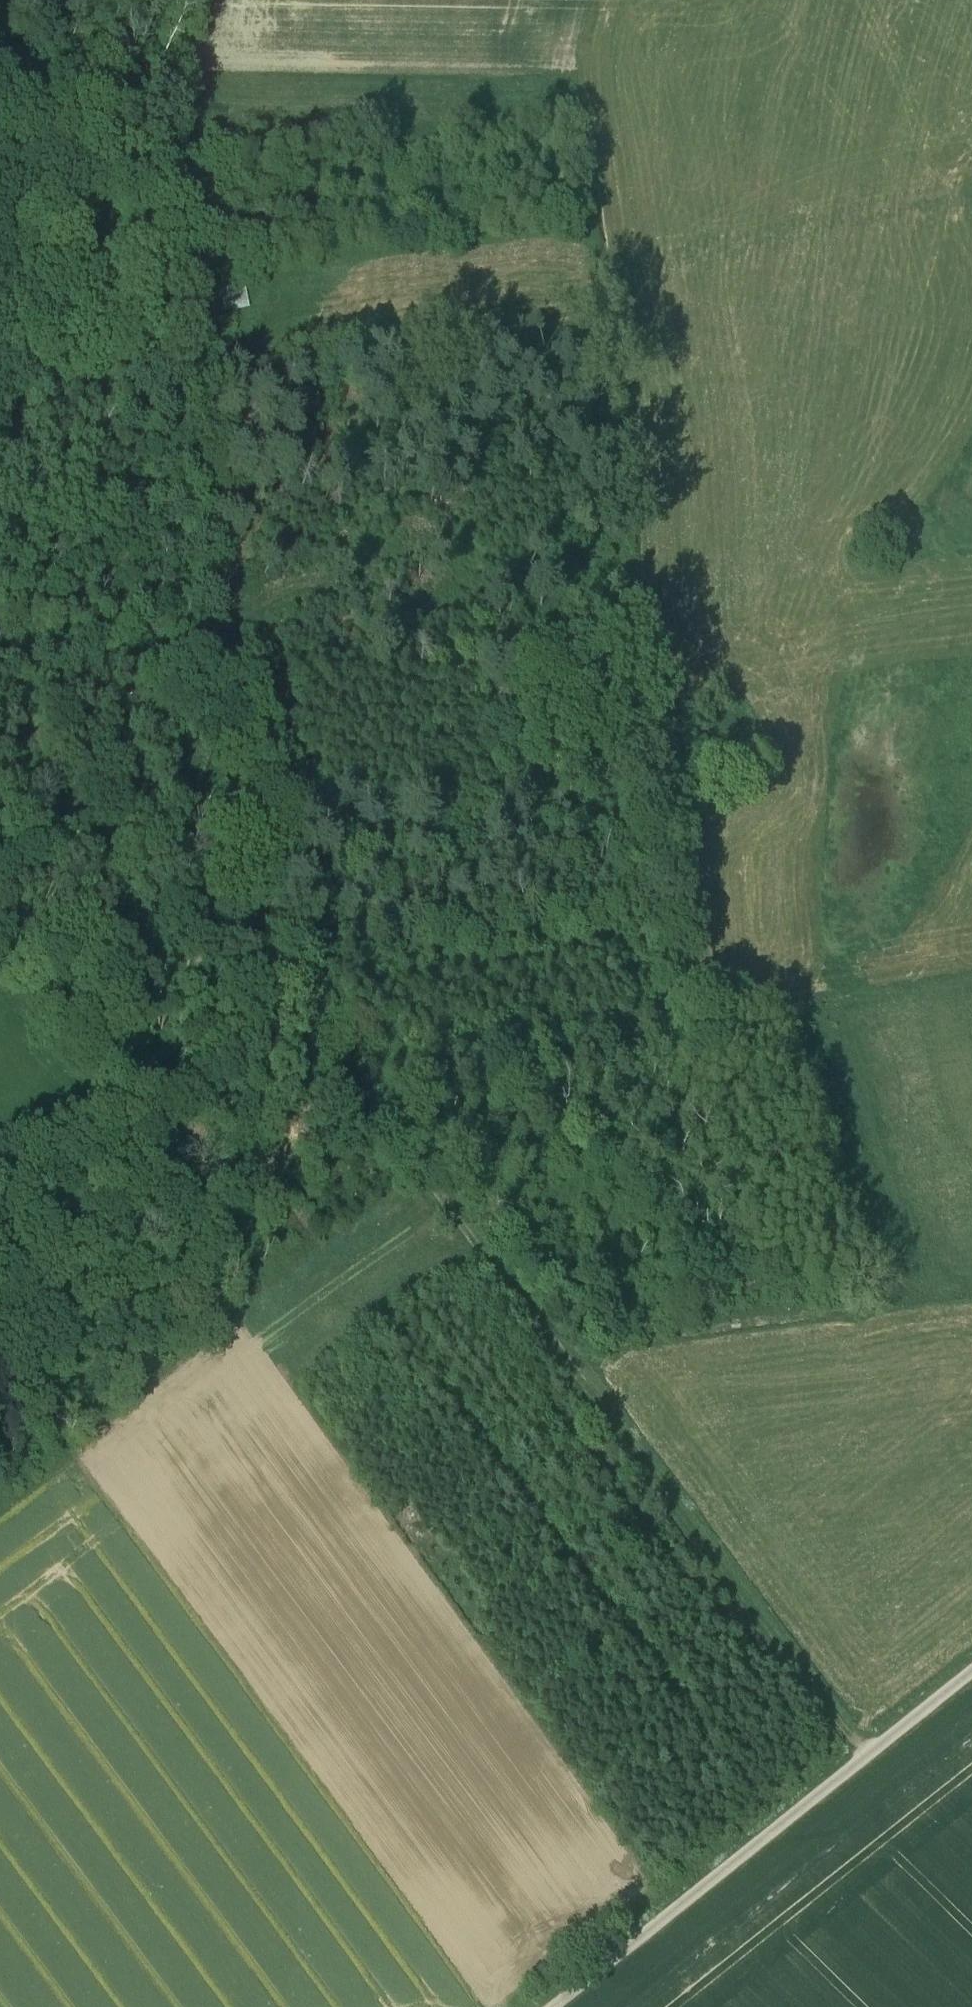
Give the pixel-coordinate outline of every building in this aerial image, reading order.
[(249,320),(245,288),(224,291),(229,323),(249,320)]
